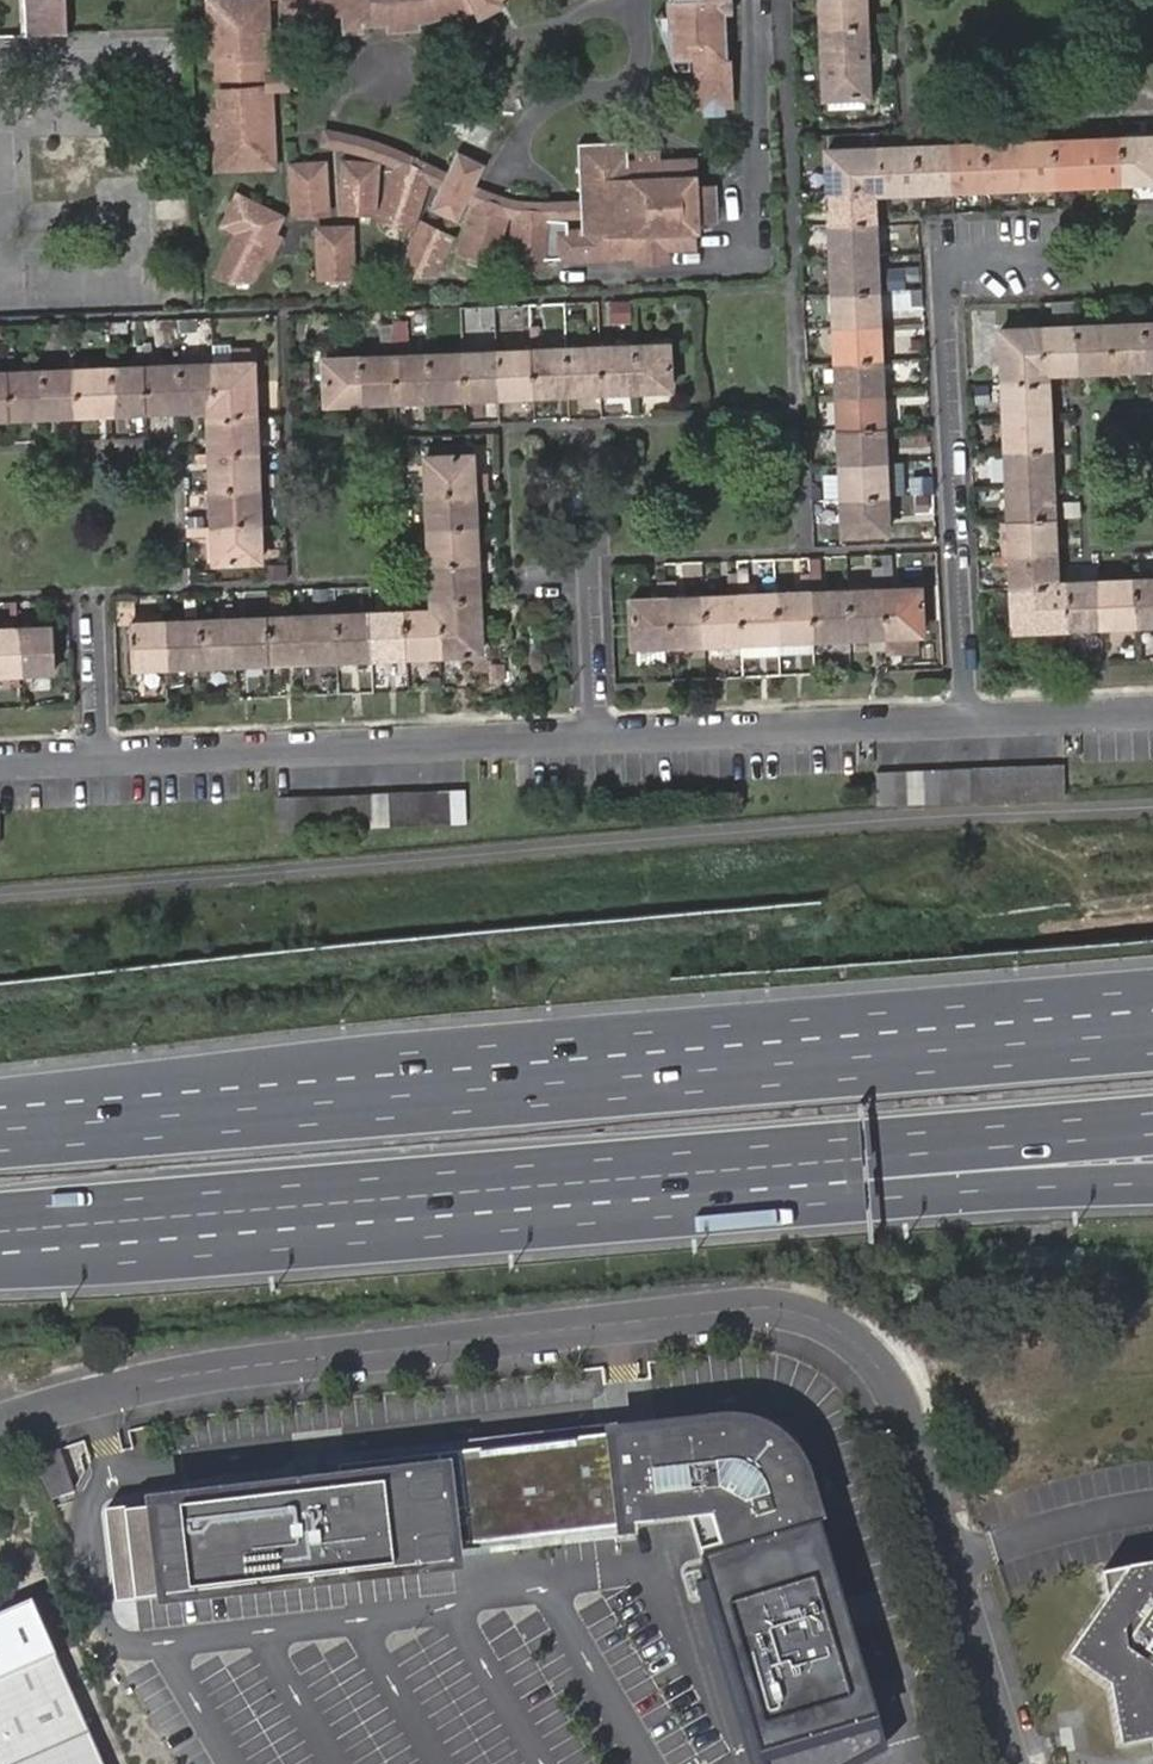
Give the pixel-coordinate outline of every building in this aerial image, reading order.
[(22,35),(66,33),(64,0),(20,0),(22,35)] [(206,62),(211,62),(212,80),(256,79),(263,79),(263,86),(214,88),(214,109),(209,109),(211,174),(274,171),(273,93),(286,92),(285,72),(272,73),(270,0),(204,0),(206,62)] [(280,16),(327,14),(340,14),(340,26),(361,25),(385,23),(417,21),(432,20),(442,18),(461,11),(471,5),(477,16),(503,2),(501,0),(280,0),(280,16)] [(673,1),(668,1),(670,24),(660,25),(672,61),(692,59),(695,107),(700,107),(722,105),(729,105),(726,57),(717,58),(713,0),(673,0),(673,1)] [(717,58),(726,57),(724,13),(733,13),(732,0),(713,0),(717,58)] [(823,101),(868,98),(863,0),(818,0),(823,101)] [(328,24),(327,14),(280,16),(281,27),(328,24)] [(417,30),(417,21),(385,23),(386,32),(417,30)] [(362,33),(361,25),(340,26),(341,34),(362,33)] [(724,115),(722,105),(700,107),(701,117),(724,115)] [(322,130),(319,147),(362,157),(381,162),(387,166),(392,167),(395,169),(392,178),(402,180),(403,176),(424,182),(439,189),(467,203),(476,208),(507,218),(514,221),(545,222),(580,220),(579,201),(566,201),(516,201),(496,196),(474,187),(447,173),(392,147),(377,141),(358,136),(322,130)] [(825,151),(827,193),(840,537),(887,535),(871,191),(883,191),(883,195),(1152,182),(1152,136),(825,151)] [(579,201),(580,220),(580,229),(554,230),(556,262),(632,260),(632,265),(668,264),(667,251),(695,249),(694,234),(698,234),(697,222),(702,222),(710,218),(713,209),(713,197),(708,190),(702,186),(695,187),(694,157),(659,160),(659,152),(634,153),(634,161),(626,162),(625,143),(577,144),(579,201)] [(457,152),(447,173),(474,187),(484,166),(457,152)] [(376,165),(342,164),(340,211),(374,213),(376,165)] [(323,166),(291,167),(294,213),(326,211),(323,166)] [(392,178),(381,216),(412,225),(424,182),(403,176),(402,180),(392,178)] [(467,203),(439,189),(429,210),(456,223),(467,203)] [(259,257),(271,233),(278,218),(237,197),(223,227),(237,233),(218,275),(230,281),(250,279),(259,257)] [(507,218),(476,208),(462,252),(491,262),(507,218)] [(545,222),(514,221),(512,265),(543,266),(545,222)] [(422,224),(398,270),(412,276),(432,275),(450,239),(422,224)] [(328,237),(317,237),(318,279),(350,277),(349,230),(328,230),(328,237)] [(282,239),(271,233),(259,257),(269,262),(282,239)] [(522,300),(468,301),(468,341),(494,341),(494,327),(522,327),(522,300)] [(184,335),(203,334),(202,317),(183,318),(183,321),(184,335)] [(388,325),(376,325),(377,345),(404,344),(403,320),(388,320),(388,325)] [(997,330),(1011,631),(1152,624),(1152,578),(1063,582),(1063,588),(1057,589),(1057,582),(1047,381),(1041,382),(1041,374),(1152,369),(1152,323),(997,330)] [(322,406),(671,390),(669,343),(321,358),(322,406)] [(210,538),(212,565),(262,563),(254,361),(253,361),(252,344),(229,345),(231,361),(0,371),(0,418),(204,409),(211,410),(212,416),(205,416),(210,526),(210,538)] [(465,438),(422,440),(423,455),(465,453),(465,438)] [(603,448),(604,466),(635,465),(634,447),(603,448)] [(465,453),(423,455),(427,563),(429,600),(438,600),(438,609),(166,620),(130,621),(130,622),(132,669),(366,659),(377,659),(482,654),(473,489),(472,472),(471,452),(465,453)] [(484,471),(472,472),(473,489),(485,489),(484,471)] [(187,538),(210,538),(210,526),(186,526),(187,538)] [(881,555),(881,567),(890,567),(890,555),(881,555)] [(890,567),(881,567),(880,567),(870,567),(871,591),(745,596),(744,571),(724,573),(726,597),(673,599),(671,580),(651,581),(653,600),(628,601),(630,647),(922,634),(921,588),(890,590),(890,567)] [(122,613),(136,612),(136,600),(121,602),(122,613)] [(123,622),(130,622),(130,621),(166,620),(166,610),(136,612),(122,613),(123,622)] [(51,673),(48,626),(0,628),(0,675),(51,673)] [(378,679),(377,659),(366,659),(367,679),(378,679)] [(1063,799),(1062,794),(1060,766),(875,773),(876,806),(1063,799)] [(277,801),(279,831),(464,822),(463,791),(277,801)] [(771,1763),(861,1763),(895,1753),(825,1523),(822,1525),(815,1502),(818,1501),(810,1474),(806,1465),(803,1467),(799,1461),(790,1450),(785,1445),(774,1436),(768,1433),(756,1429),(758,1426),(755,1425),(741,1423),(726,1423),(654,1432),(655,1435),(622,1439),(622,1436),(467,1455),(471,1491),(475,1526),(478,1547),(697,1520),(720,1597),(733,1639),(771,1763)] [(61,1451),(37,1459),(51,1501),(76,1493),(61,1451)] [(113,1514),(124,1606),(459,1566),(455,1528),(475,1526),(471,1491),(450,1493),(446,1457),(304,1474),(307,1490),(113,1514)] [(1152,1748),(1152,1570),(1105,1577),(1109,1605),(1068,1661),(1107,1692),(1121,1755),(1152,1748)] [(733,1639),(720,1597),(692,1605),(715,1644),(733,1639)] [(32,1599),(0,1613),(0,1763),(106,1763),(32,1599)]
